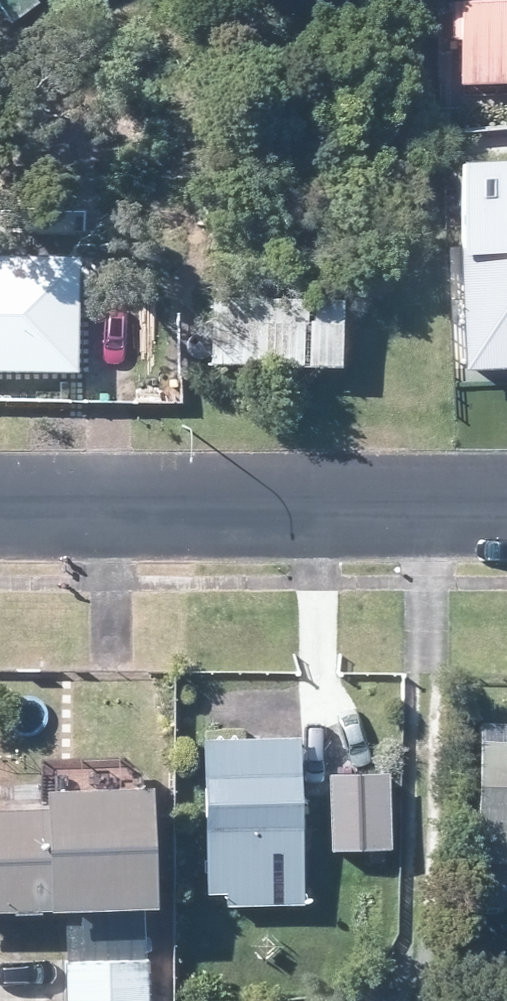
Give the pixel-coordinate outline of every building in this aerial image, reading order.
[(459,37),(466,37),(467,82),(506,81),(506,0),(459,0),(459,37)] [(462,161),(465,367),(506,367),(506,161),(462,161)] [(0,254),(0,366),(83,369),(86,256),(0,254)] [(216,363),(348,364),(349,297),(218,296),(216,363)] [(229,903),(307,903),(304,736),(211,737),(213,891),(228,891),(229,903)] [(486,738),(481,905),(506,906),(506,738),(486,738)] [(393,772),(334,775),(337,849),(396,847),(393,772)] [(165,905),(161,785),(55,789),(55,807),(0,809),(0,911),(165,905)] [(71,1000),(153,1000),(152,961),(70,963),(71,1000)]
